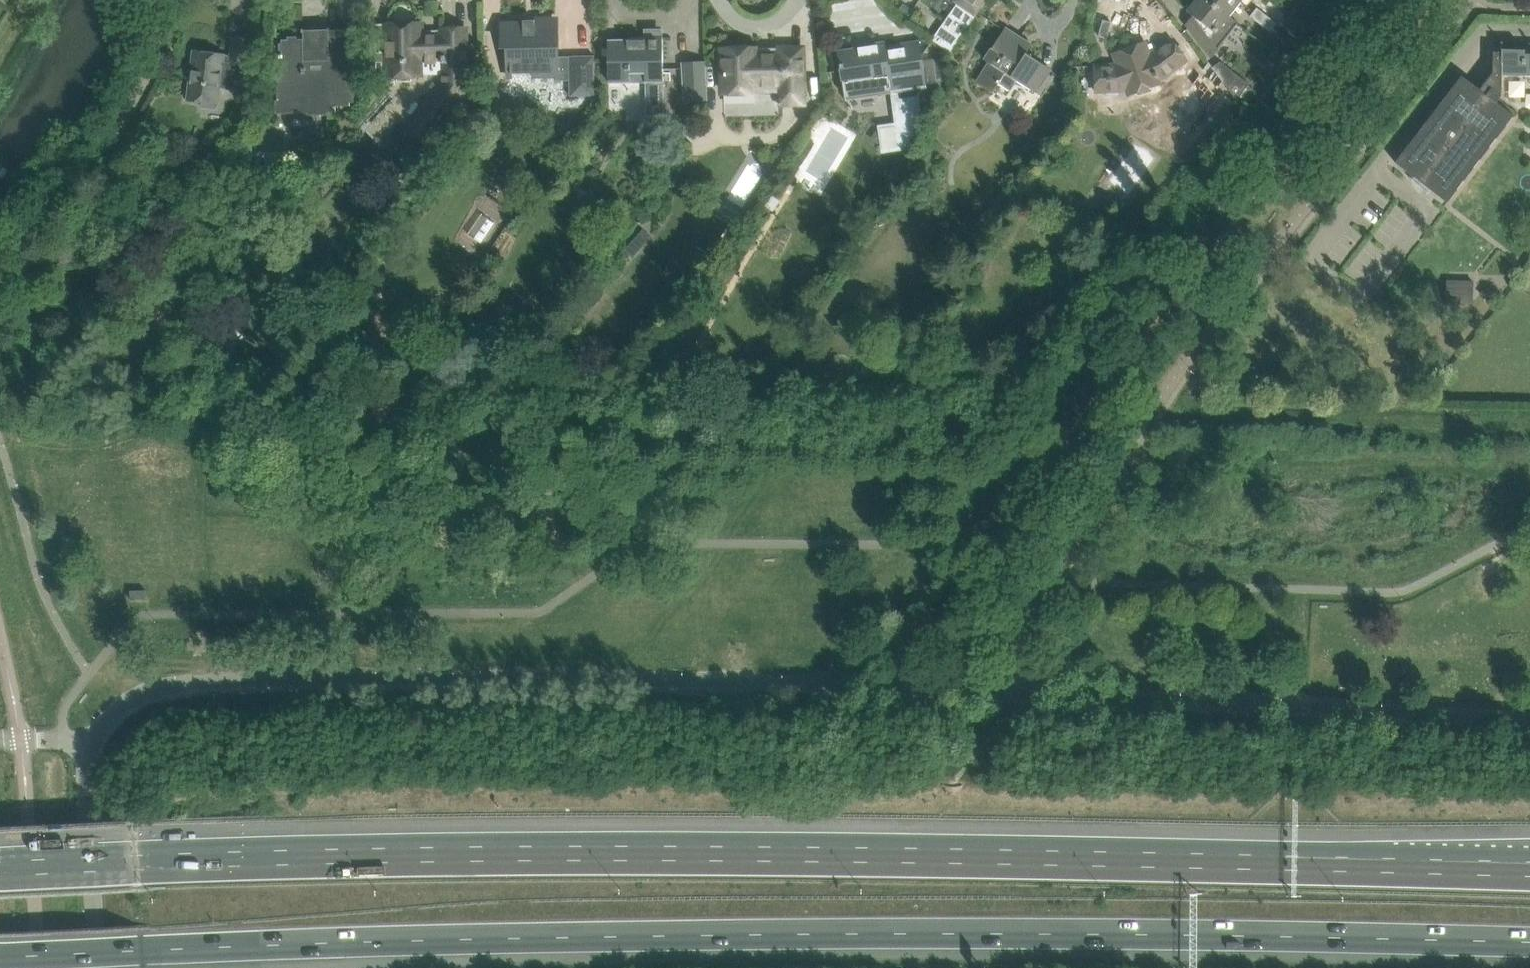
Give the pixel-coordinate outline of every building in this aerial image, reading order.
[(953,1),(957,4),(932,39),(951,52),(987,0),(953,0),(953,1)] [(1238,23),(1208,0),(1195,0),(1195,1),(1188,10),(1194,15),(1186,25),(1212,57),(1238,23)] [(1239,0),(1208,0),(1238,23),(1239,22),(1230,16),(1230,15),(1241,1),(1239,0)] [(904,4),(898,14),(906,20),(913,10),(904,4)] [(1250,16),(1260,24),(1267,15),(1257,7),(1250,16)] [(1277,23),(1267,15),(1260,24),(1270,32),(1277,23)] [(524,24),(502,24),(502,46),(508,45),(508,76),(556,75),(556,81),(570,81),(569,56),(558,56),(558,36),(548,36),(547,19),(524,20),(524,24)] [(424,151),(468,89),(466,27),(442,28),(442,34),(423,34),(423,22),(386,23),(387,77),(424,76),(424,75),(441,74),(441,85),(404,137),(424,151)] [(278,101),(276,101),(277,110),(304,110),(304,113),(336,112),(336,106),(351,106),(349,48),(356,48),(356,35),(349,35),(349,29),(330,30),(330,28),(302,29),(303,39),(282,39),(282,55),(279,55),(280,76),(277,76),(278,101)] [(1021,38),(1005,28),(985,60),(990,63),(977,82),(994,92),(999,83),(1011,91),(1018,81),(1036,92),(1041,85),(1031,79),(1042,63),(1016,46),(1021,38)] [(608,48),(601,48),(601,56),(609,56),(609,82),(646,81),(646,88),(664,87),(663,36),(645,36),(645,40),(608,41),(608,48)] [(243,89),(249,39),(233,37),(231,55),(194,51),(188,99),(219,103),(221,86),(243,89)] [(1095,65),(1096,92),(1119,91),(1127,88),(1129,95),(1160,84),(1159,79),(1165,77),(1187,60),(1172,39),(1153,53),(1150,54),(1145,42),(1114,53),(1118,63),(1115,65),(1095,65)] [(855,50),(839,52),(844,88),(846,100),(892,93),(896,121),(900,144),(912,143),(923,121),(919,95),(899,98),(898,92),(927,88),(922,56),(907,58),(906,49),(886,51),(885,44),(855,48),(855,50)] [(781,103),(803,102),(802,48),(780,49),(780,53),(755,54),(755,49),(722,50),(723,92),(756,92),(756,87),(780,86),(781,103)] [(1502,51),(1501,75),(1502,75),(1525,76),(1525,75),(1529,75),(1529,54),(1525,53),(1525,49),(1502,49),(1502,51)] [(1501,75),(1502,51),(1494,51),(1493,72),(1480,89),(1462,74),(1396,160),(1448,201),(1514,115),(1497,101),(1501,95),(1502,75),(1501,75)] [(595,56),(569,56),(570,81),(570,96),(595,96),(595,56)] [(1221,61),(1213,67),(1218,74),(1227,86),(1237,100),(1238,98),(1250,84),(1221,61)] [(705,100),(705,62),(681,62),(681,102),(705,100)] [(690,131),(683,140),(692,147),(699,138),(690,131)] [(539,183),(532,193),(541,198),(547,188),(539,183)] [(774,196),(764,211),(772,215),(781,201),(774,196)] [(715,221),(701,244),(712,251),(727,229),(715,221)] [(1447,284),(1447,302),(1472,303),(1473,285),(1447,284)] [(1487,285),(1479,294),(1488,302),(1496,293),(1487,285)] [(73,321),(62,336),(73,344),(84,330),(73,321)] [(213,326),(204,339),(217,348),(226,335),(213,326)] [(146,599),(146,592),(146,590),(131,591),(131,599),(146,599)]
